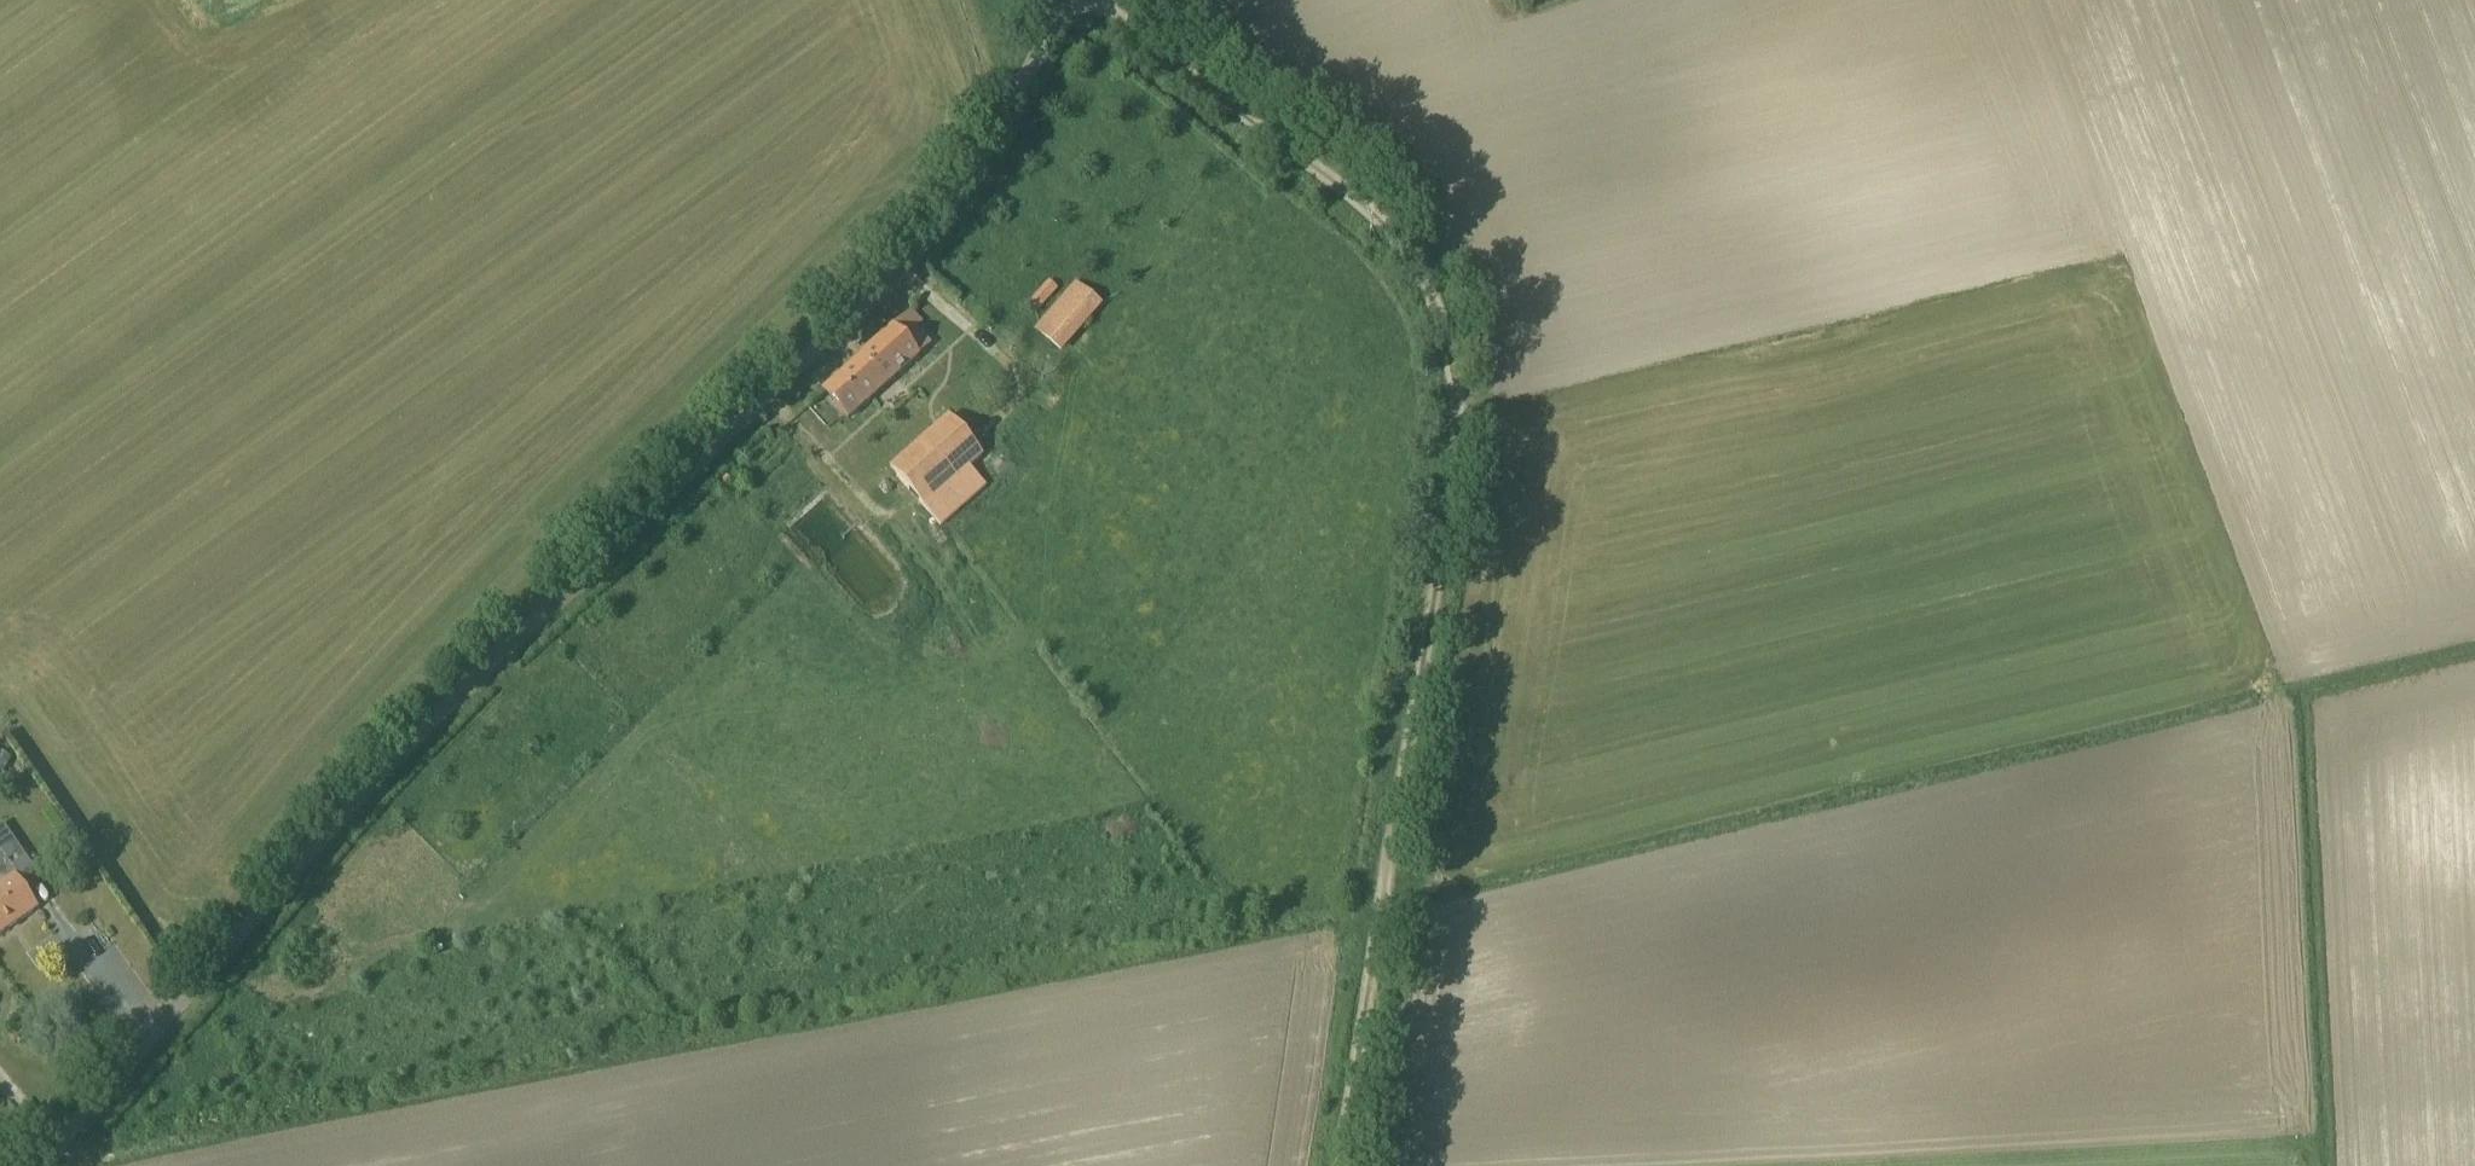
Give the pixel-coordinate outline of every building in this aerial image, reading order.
[(1063,350),(1100,306),(1074,285),(1038,329),(1063,350)] [(893,326),(890,329),(862,354),(863,355),(823,391),(837,407),(848,419),(916,359),(920,356),(893,326)] [(987,456),(952,415),(891,467),(941,525),(986,486),(971,469),(987,456)] [(16,876),(32,866),(3,824),(0,826),(0,937),(40,910),(16,876)]
